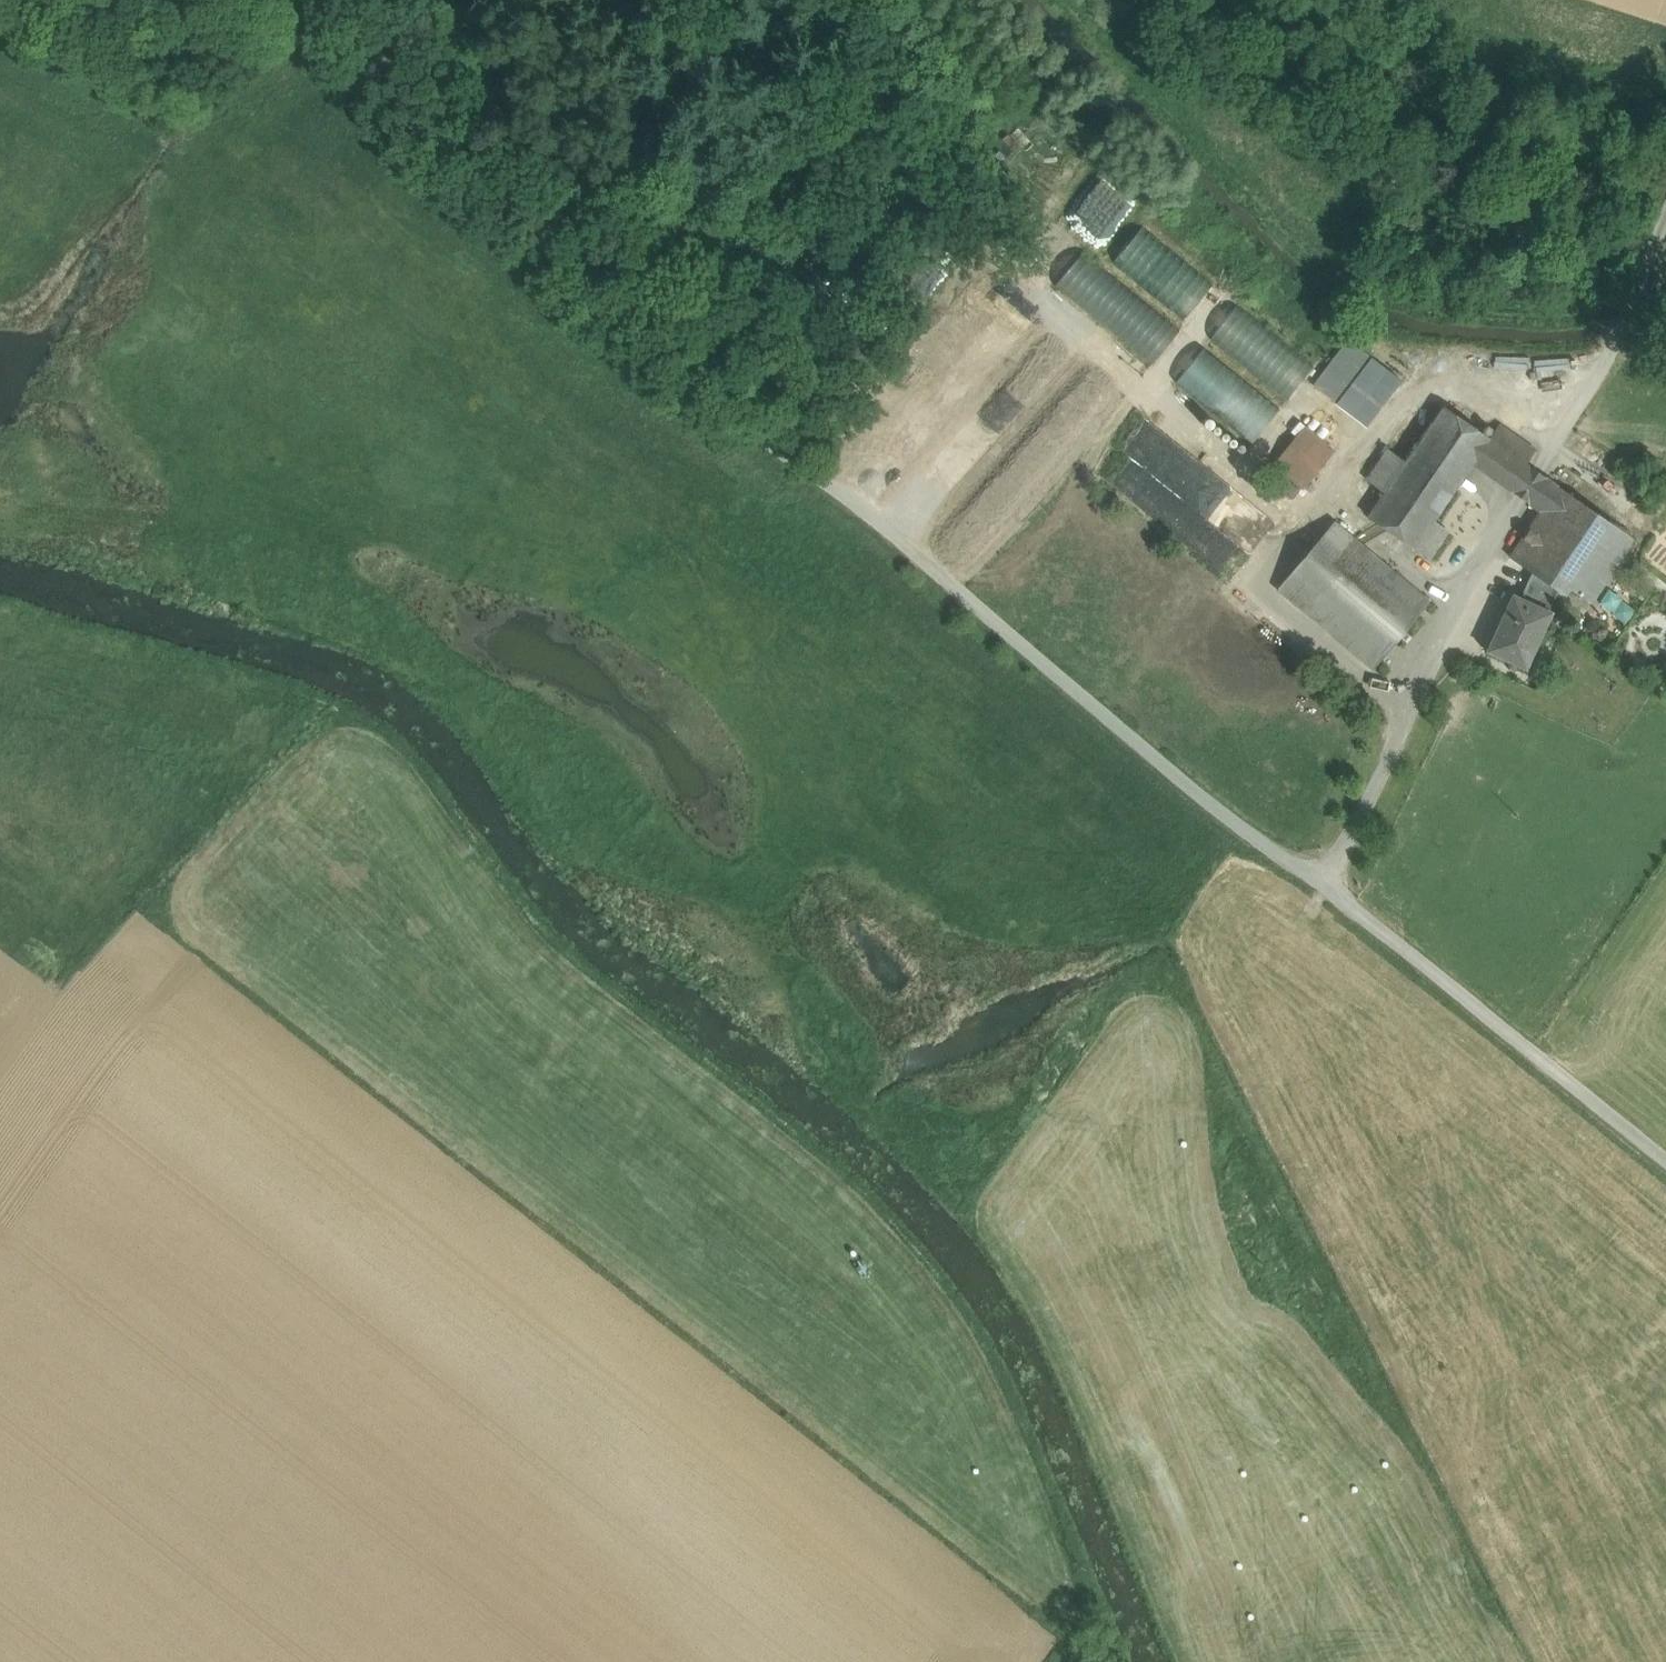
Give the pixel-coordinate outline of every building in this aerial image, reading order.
[(1151,246),(1167,234),(1126,182),(1111,194),(1151,246)] [(1154,363),(1179,331),(1084,255),(1058,286),(1154,363)] [(1373,359),(1350,339),(1314,384),(1337,403),(1373,359)] [(1177,385),(1240,436),(1274,394),(1212,343),(1177,385)] [(1370,515),(1369,517),(1416,548),(1434,522),(1460,483),(1474,463),(1491,438),(1445,406),(1428,431),(1370,515)] [(1411,419),(1353,504),(1370,515),(1428,431),(1411,419)] [(1141,506),(1161,481),(1232,537),(1238,530),(1221,516),(1239,494),(1150,422),(1105,477),(1141,506)] [(1335,450),(1304,425),(1272,465),(1303,489),(1335,450)] [(1500,425),(1491,438),(1533,467),(1542,453),(1500,425)] [(1533,467),(1491,438),(1474,463),(1517,491),(1533,467)] [(1539,471),(1533,467),(1517,491),(1523,496),(1544,509),(1513,555),(1534,569),(1561,587),(1565,590),(1570,584),(1594,600),(1637,537),(1539,471)] [(1279,473),(1272,481),(1292,497),(1299,489),(1279,473)] [(1485,501),(1460,483),(1434,522),(1449,533),(1458,540),(1479,535),(1490,518),(1485,501)] [(1428,602),(1333,522),(1277,588),(1373,668),(1428,602)] [(1434,522),(1416,548),(1431,559),(1449,533),(1434,522)] [(1522,596),(1550,610),(1561,587),(1534,569),(1522,596)] [(1550,610),(1522,596),(1515,593),(1490,646),(1526,664),(1551,610),(1550,610)]
